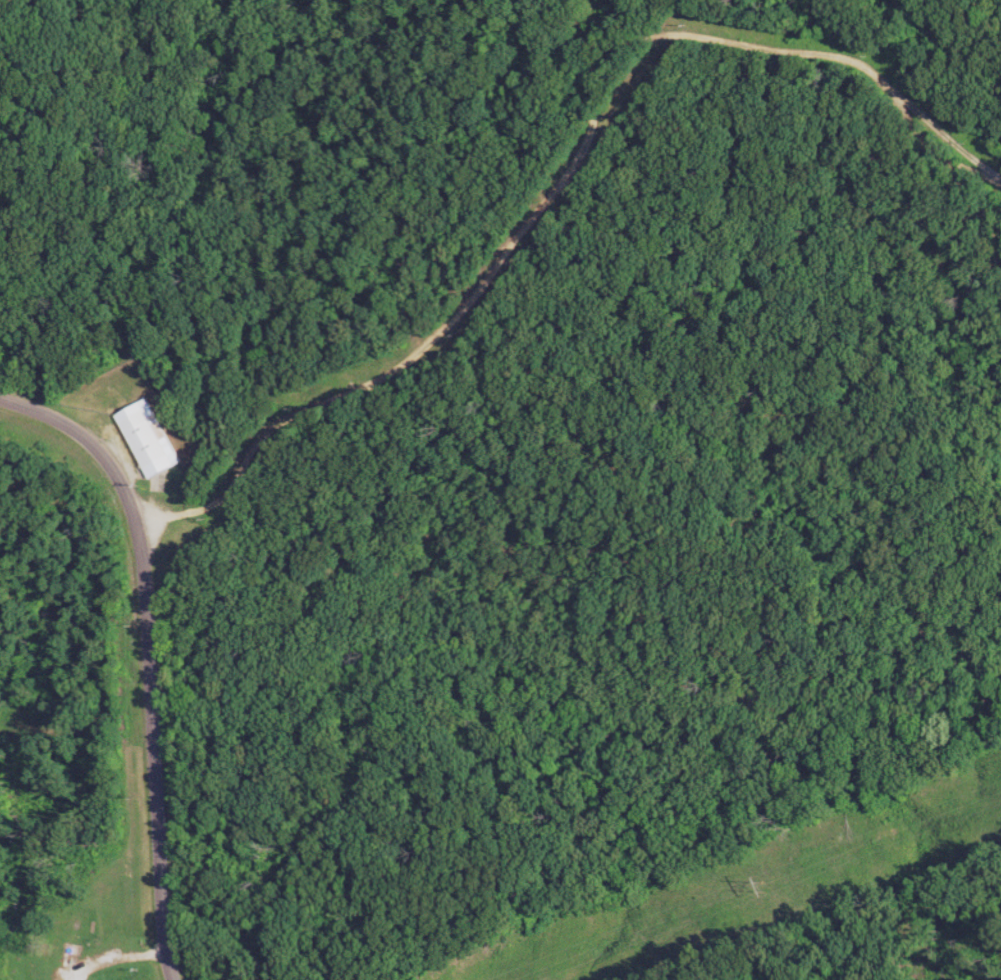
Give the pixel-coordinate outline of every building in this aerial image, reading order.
[(153,480),(185,464),(153,399),(121,415),(153,480)]
